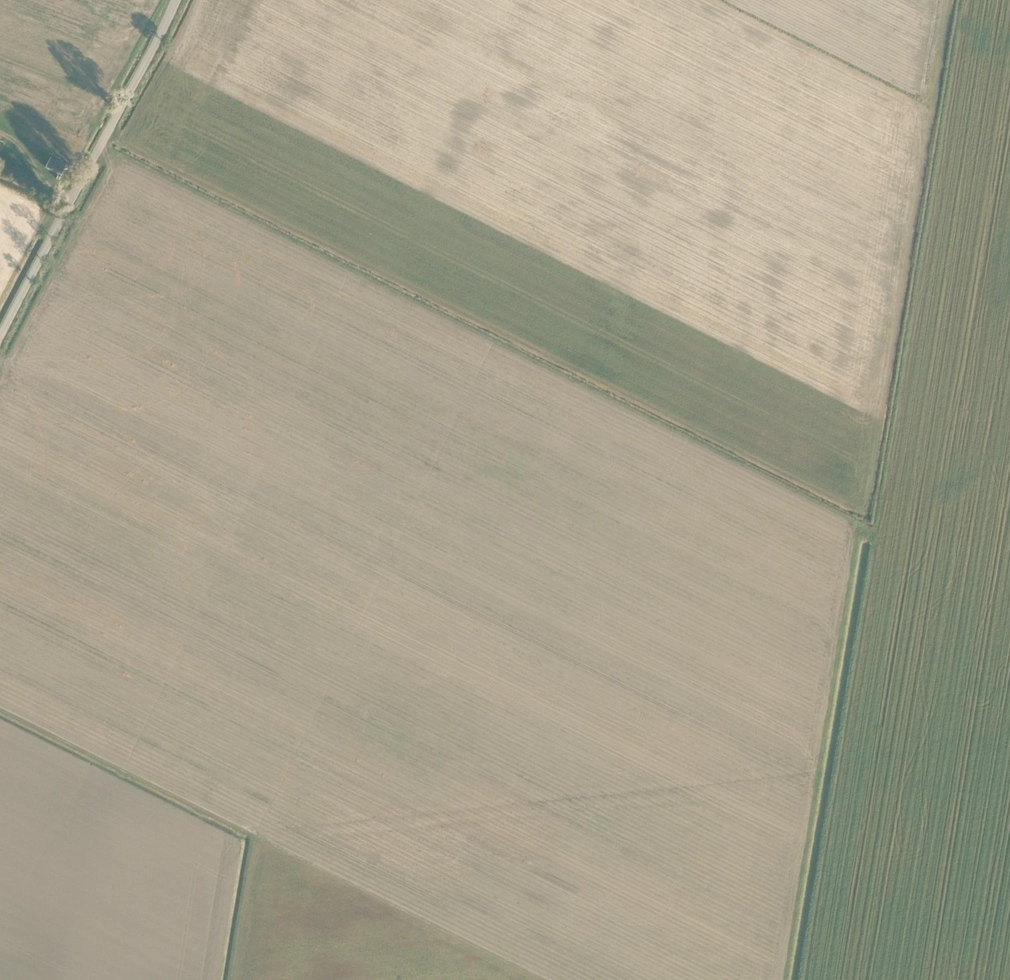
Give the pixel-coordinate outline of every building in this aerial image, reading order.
[(61,176),(66,165),(51,158),(45,168),(61,176)]
